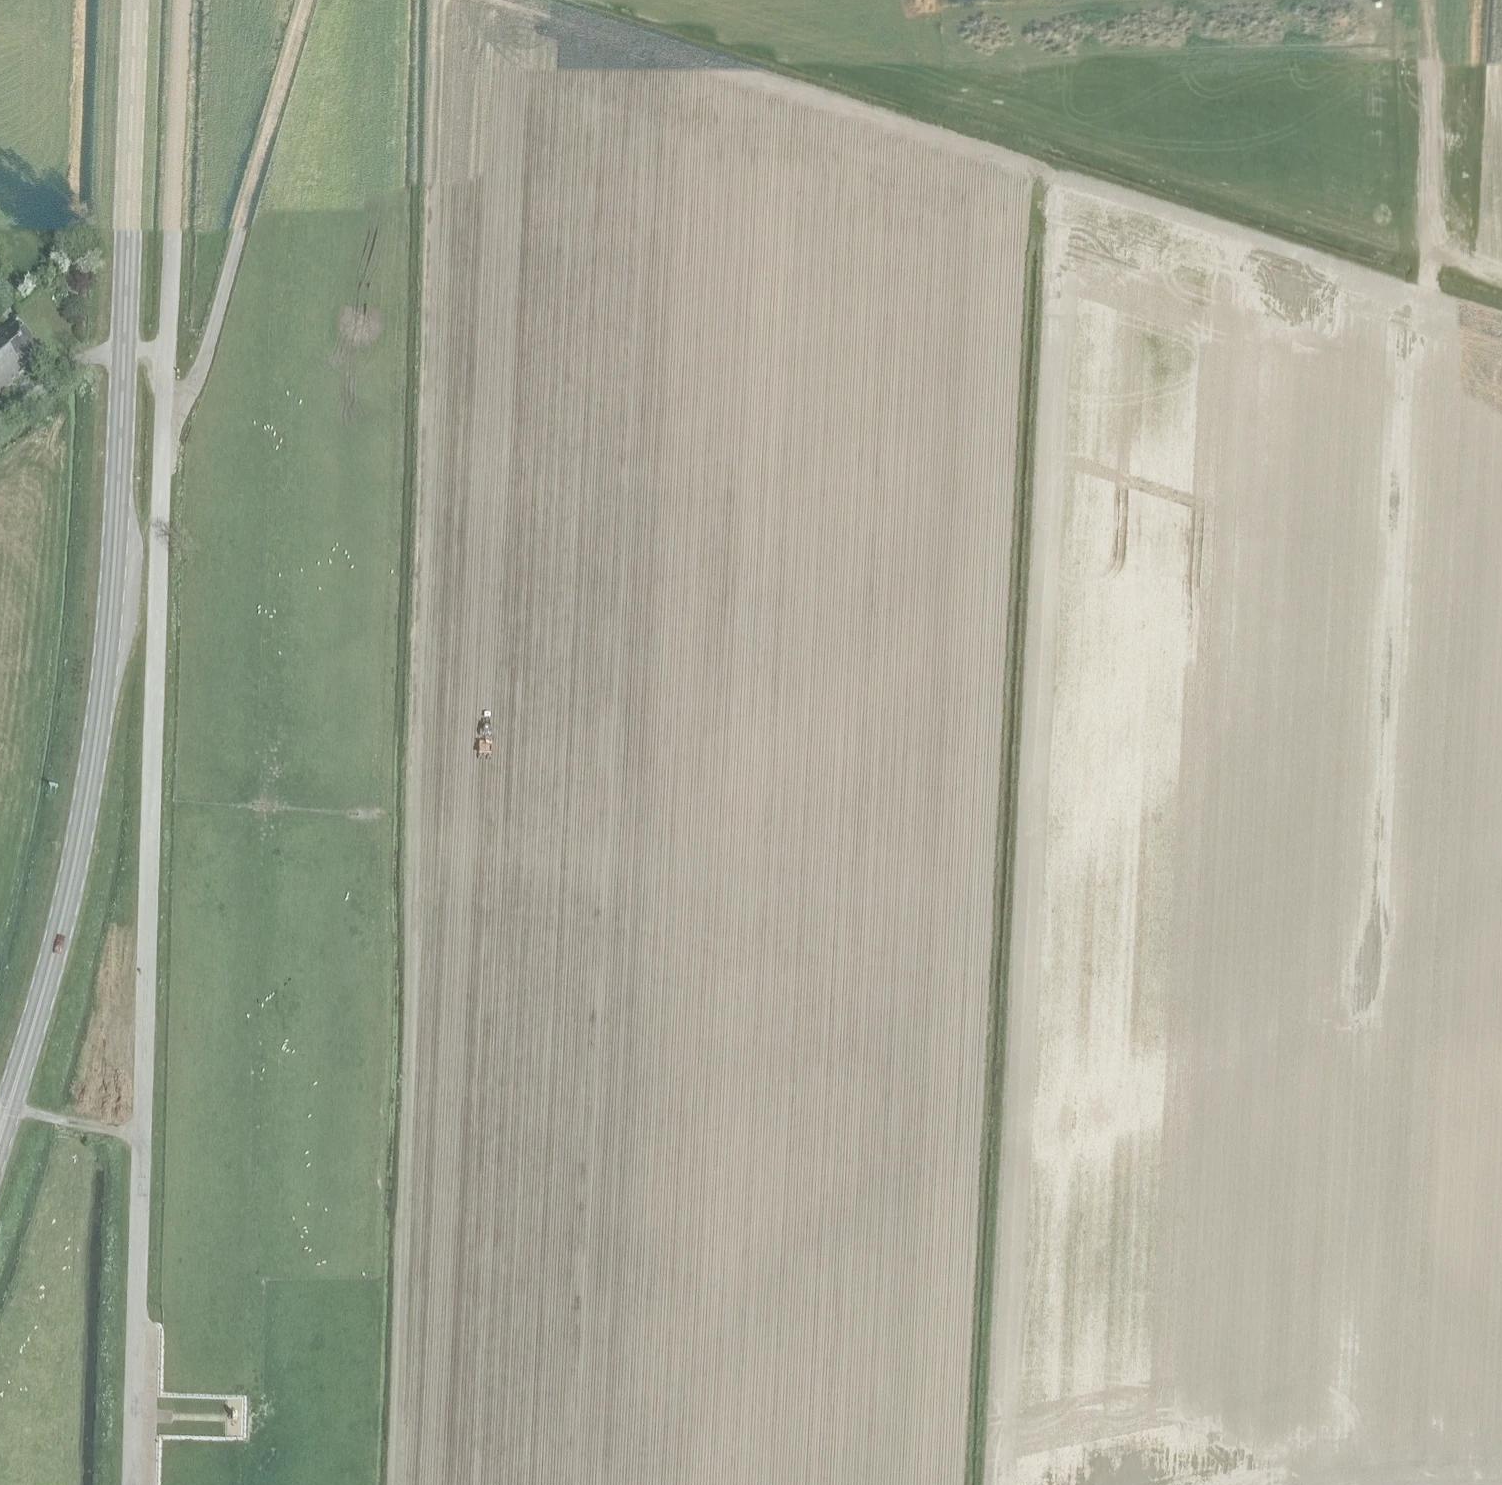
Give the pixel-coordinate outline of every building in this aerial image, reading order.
[(26,371),(23,366),(42,351),(19,323),(0,339),(0,338),(0,392),(26,371)]
